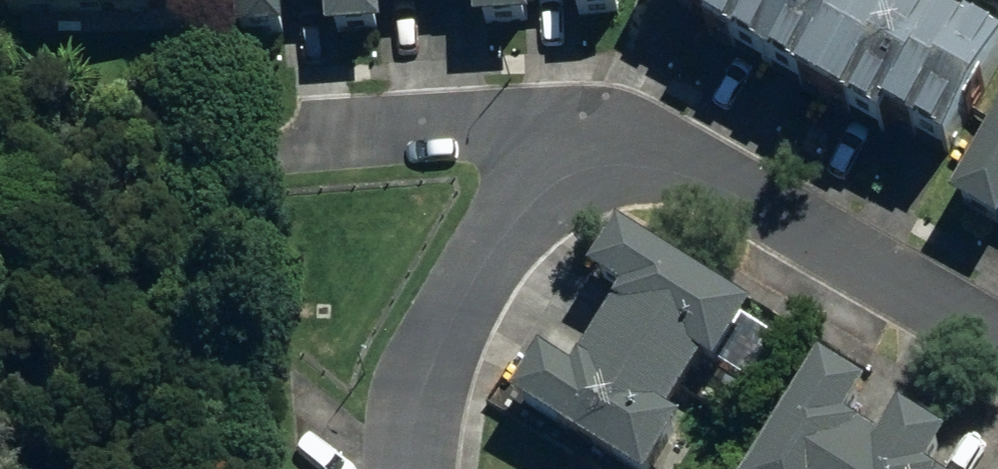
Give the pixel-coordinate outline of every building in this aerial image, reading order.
[(252,20),(295,18),(294,0),(251,0),(252,20)] [(338,21),(397,18),(397,0),(336,0),(338,21)] [(487,10),(523,8),(523,0),(486,0),(487,10)] [(722,6),(782,41),(804,0),(725,0),(722,6)] [(782,41),(840,73),(881,0),(804,0),(782,41)] [(840,73),(901,106),(907,93),(959,1),(957,0),(881,0),(840,73)] [(959,1),(907,93),(968,127),(997,73),(997,8),(993,6),(990,12),(970,0),(959,0),(959,1)] [(967,187),(997,205),(997,134),(967,187)] [(623,301),(600,339),(686,391),(702,365),(716,374),(750,318),(618,238),(592,282),(623,301)] [(600,339),(584,364),(553,345),(525,385),(654,468),(655,468),(691,414),(677,404),(686,391),(600,339)] [(760,468),(877,468),(899,435),(858,410),(877,378),(832,351),(760,468)] [(918,403),(899,435),(877,468),(954,468),(940,461),(959,427),(918,403)]
